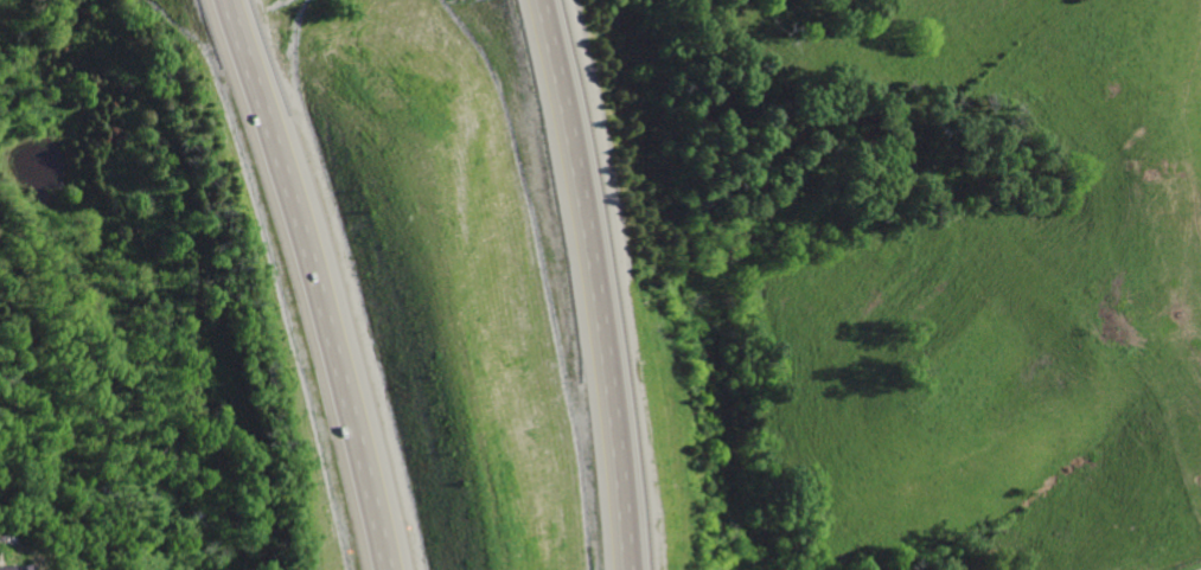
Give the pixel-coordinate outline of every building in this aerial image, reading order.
[(17,561),(0,564),(0,569),(19,569),(17,561)]
